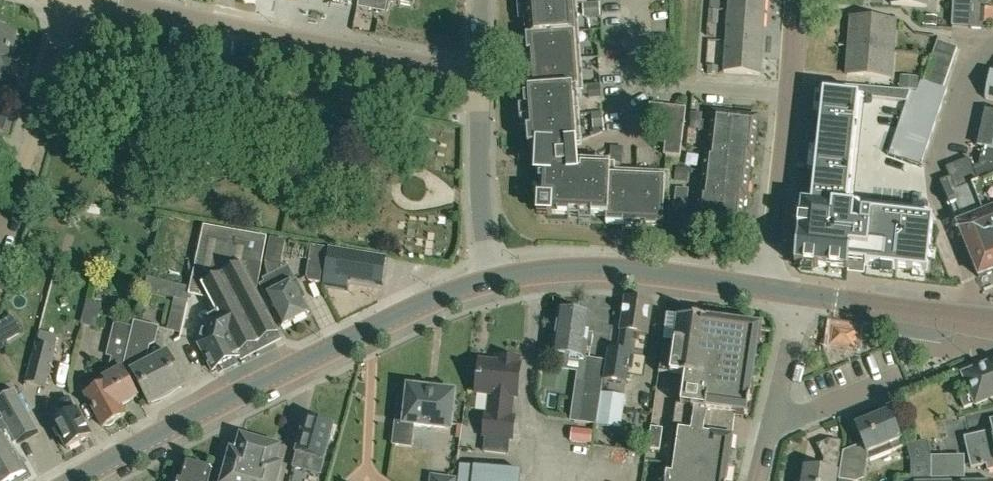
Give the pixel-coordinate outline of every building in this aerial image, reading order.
[(710,9),(711,10),(719,10),(719,0),(711,0),(710,9)] [(766,0),(729,0),(729,9),(765,12),(766,0)] [(970,28),(985,28),(986,0),(972,0),(970,28)] [(526,33),(575,30),(573,2),(524,6),(526,33)] [(583,4),(584,17),(599,16),(598,3),(583,4)] [(718,23),(719,10),(711,10),(710,9),(708,9),(707,23),(718,23)] [(763,42),(765,12),(729,9),(726,40),(763,42)] [(893,48),(895,20),(851,17),(849,45),(893,48)] [(15,33),(0,29),(0,81),(3,81),(7,67),(6,66),(15,33)] [(528,60),(576,57),(574,32),(575,32),(575,30),(526,33),(528,60)] [(954,57),(957,46),(938,39),(934,50),(954,57)] [(760,74),(763,42),(726,40),(724,71),(760,74)] [(891,77),(893,48),(849,45),(847,74),(891,77)] [(950,67),(954,57),(934,50),(930,60),(950,67)] [(578,86),(576,57),(528,60),(530,88),(572,85),(572,87),(578,86)] [(947,77),(950,67),(930,60),(927,70),(947,77)] [(706,74),(717,75),(717,66),(707,66),(706,74)] [(943,88),(947,77),(927,70),(923,81),(943,88)] [(989,71),(983,98),(992,100),(992,72),(989,71)] [(917,78),(899,77),(898,89),(917,90),(917,78)] [(943,88),(923,81),(921,80),(918,88),(917,92),(911,90),(903,117),(934,127),(947,89),(943,88)] [(826,84),(825,93),(836,94),(837,85),(826,84)] [(525,117),(574,112),(572,87),(572,85),(530,88),(522,88),(525,117)] [(589,98),(601,97),(600,85),(588,86),(588,95),(589,98)] [(837,85),(836,94),(847,95),(848,86),(837,85)] [(848,86),(847,95),(859,97),(860,87),(848,86)] [(860,87),(859,97),(870,98),(872,88),(860,87)] [(872,88),(870,98),(882,99),(884,88),(872,88)] [(884,88),(882,99),(894,101),(896,89),(884,88)] [(896,89),(894,101),(906,102),(910,91),(896,89)] [(801,203),(794,265),(848,271),(849,263),(865,265),(865,266),(927,273),(933,219),(871,213),(870,216),(862,216),(861,221),(853,220),(855,208),(847,208),(859,97),(847,95),(836,94),(825,93),(823,92),(811,204),(801,203)] [(680,155),(686,107),(650,103),(648,118),(668,120),(664,153),(680,155)] [(758,136),(759,129),(757,128),(759,115),(712,110),(710,129),(758,136)] [(989,111),(988,111),(981,145),(980,146),(983,147),(983,148),(992,150),(992,112),(989,111)] [(544,144),(570,142),(576,142),(574,112),(525,117),(528,146),(544,144)] [(591,114),(592,129),(603,128),(601,113),(591,114)] [(702,115),(697,114),(690,114),(688,129),(700,131),(702,115)] [(921,165),(934,127),(903,117),(890,154),(921,165)] [(0,119),(0,131),(8,134),(12,123),(0,119)] [(707,132),(700,131),(688,129),(687,142),(706,145),(707,132)] [(758,143),(758,136),(710,129),(708,149),(754,156),(755,142),(758,143)] [(537,159),(537,171),(540,171),(572,170),(570,142),(544,144),(546,159),(537,159)] [(983,148),(978,165),(974,167),(970,158),(946,167),(950,178),(941,181),(979,276),(992,270),(992,150),(983,148)] [(754,156),(708,149),(708,150),(706,149),(703,168),(751,176),(752,168),(750,168),(751,157),(753,157),(754,156)] [(610,174),(610,167),(581,165),(581,170),(576,170),(574,213),(606,215),(608,174),(610,174)] [(751,182),(751,176),(703,168),(701,188),(747,195),(748,181),(751,182)] [(675,169),(674,181),(675,181),(687,183),(688,170),(675,169)] [(574,213),(576,170),(572,170),(540,171),(539,196),(552,197),(551,212),(574,213)] [(638,176),(610,174),(608,174),(606,215),(606,223),(635,225),(638,176)] [(663,226),(666,177),(638,176),(635,225),(663,226)] [(747,195),(701,188),(701,189),(699,189),(697,207),(744,215),(745,208),(743,207),(745,195),(747,196),(747,195)] [(674,208),(686,209),(687,199),(675,198),(674,208)] [(744,222),(744,215),(697,207),(694,229),(740,235),(742,221),(744,222)] [(213,372),(239,358),(238,355),(256,345),(255,344),(277,332),(256,294),(267,237),(204,226),(189,295),(213,300),(220,313),(206,321),(197,342),(213,372)] [(265,282),(260,285),(265,295),(282,327),(309,312),(302,298),(301,298),(304,296),(296,280),(288,265),(282,264),(286,243),(271,239),(266,262),(268,277),(263,279),(265,282)] [(321,278),(326,247),(311,244),(306,276),(321,278)] [(382,281),(385,257),(330,249),(324,282),(347,286),(348,276),(382,281)] [(148,277),(144,291),(172,298),(176,284),(148,277)] [(135,290),(140,290),(143,286),(142,281),(139,278),(133,278),(130,282),(131,287),(135,290)] [(648,335),(653,303),(625,298),(617,350),(609,349),(605,379),(626,383),(634,332),(648,335)] [(181,334),(188,302),(174,299),(167,330),(181,334)] [(96,328),(102,304),(86,300),(80,324),(96,328)] [(585,359),(591,316),(558,311),(552,354),(585,359)] [(702,378),(710,321),(667,315),(659,372),(686,376),(702,378)] [(150,362),(147,357),(149,346),(155,343),(159,327),(134,321),(132,327),(133,327),(123,369),(126,376),(132,373),(149,404),(185,386),(165,349),(156,354),(158,358),(150,362)] [(752,385),(757,345),(751,337),(752,327),(710,321),(702,378),(752,385)] [(123,369),(133,327),(132,327),(113,322),(107,347),(114,348),(112,356),(111,356),(107,371),(110,375),(93,384),(96,389),(85,396),(102,427),(123,416),(118,407),(137,397),(126,376),(123,369)] [(855,347),(857,331),(834,328),(831,344),(855,347)] [(46,386),(55,348),(36,343),(26,381),(46,386)] [(483,436),(485,436),(483,453),(508,456),(510,439),(511,439),(514,418),(509,417),(512,397),(516,398),(520,366),(518,366),(519,359),(498,357),(497,363),(485,361),(480,361),(476,393),(491,394),(488,415),(486,415),(483,436)] [(606,360),(588,357),(584,383),(603,386),(606,360)] [(963,374),(972,394),(960,398),(964,408),(992,397),(992,362),(963,374)] [(747,415),(752,385),(702,378),(686,376),(684,387),(681,405),(728,412),(747,415)] [(449,430),(453,394),(409,388),(407,400),(398,399),(392,445),(411,447),(413,425),(449,430)] [(39,431),(17,392),(0,402),(0,415),(16,443),(39,431)] [(620,427),(625,395),(602,392),(601,397),(597,425),(620,427)] [(578,422),(597,425),(601,397),(582,394),(578,422)] [(66,447),(89,435),(70,397),(57,404),(63,416),(52,421),(66,447)] [(728,464),(734,424),(727,423),(728,412),(681,405),(676,404),(669,455),(728,464)] [(870,459),(892,450),(902,446),(889,412),(856,425),(870,459)] [(324,460),(333,427),(306,419),(293,467),(305,470),(309,456),(324,460)] [(990,420),(992,430),(964,437),(971,468),(986,464),(987,471),(992,469),(992,419),(990,420)] [(4,425),(0,427),(0,480),(16,480),(28,474),(19,458),(18,455),(16,451),(11,444),(14,443),(10,436),(4,425)] [(660,449),(663,427),(651,426),(648,447),(660,449)] [(573,428),(572,440),(591,442),(592,430),(573,428)] [(261,439),(254,437),(249,439),(241,437),(237,453),(231,451),(223,480),(249,480),(261,439)] [(280,465),(274,463),(278,447),(271,445),(268,441),(261,439),(249,480),(275,480),(280,465)] [(841,441),(828,439),(817,444),(824,459),(822,470),(805,467),(803,480),(835,480),(841,441)] [(634,465),(636,453),(610,448),(608,461),(634,465)] [(860,454),(843,451),(838,478),(853,480),(854,480),(856,480),(860,454)] [(728,464),(669,455),(665,480),(726,480),(728,464)] [(931,479),(965,479),(964,455),(931,456),(931,479)] [(210,469),(185,462),(180,478),(177,477),(176,480),(207,480),(210,469)] [(521,472),(474,466),(472,480),(520,480),(521,472)] [(336,476),(317,471),(314,480),(335,480),(336,476)]
